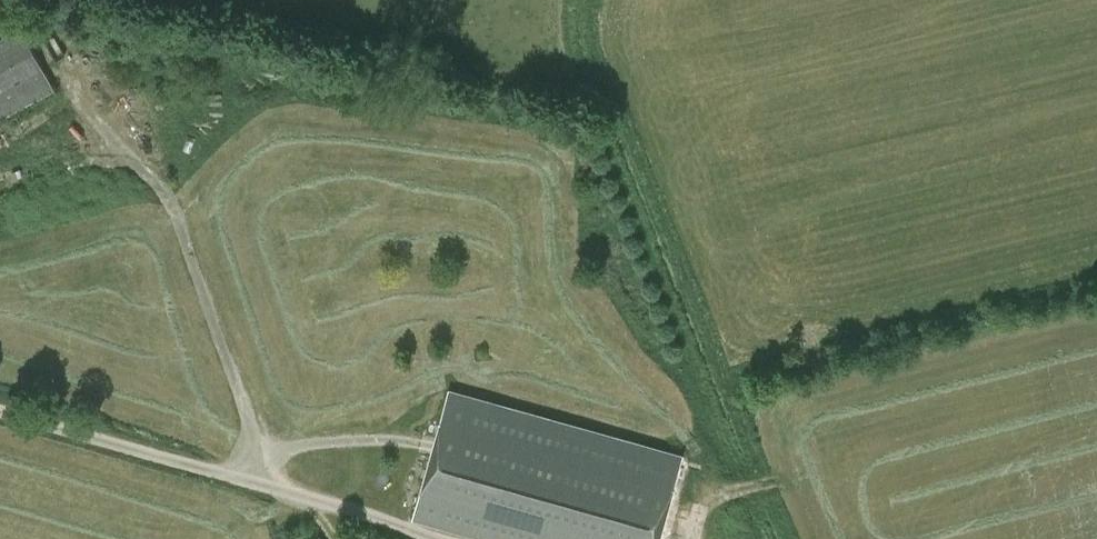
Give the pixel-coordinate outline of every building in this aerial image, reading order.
[(23,27),(0,39),(0,116),(53,88),(23,27)] [(500,538),(658,538),(682,455),(449,390),(433,445),(414,515),(500,538)]
